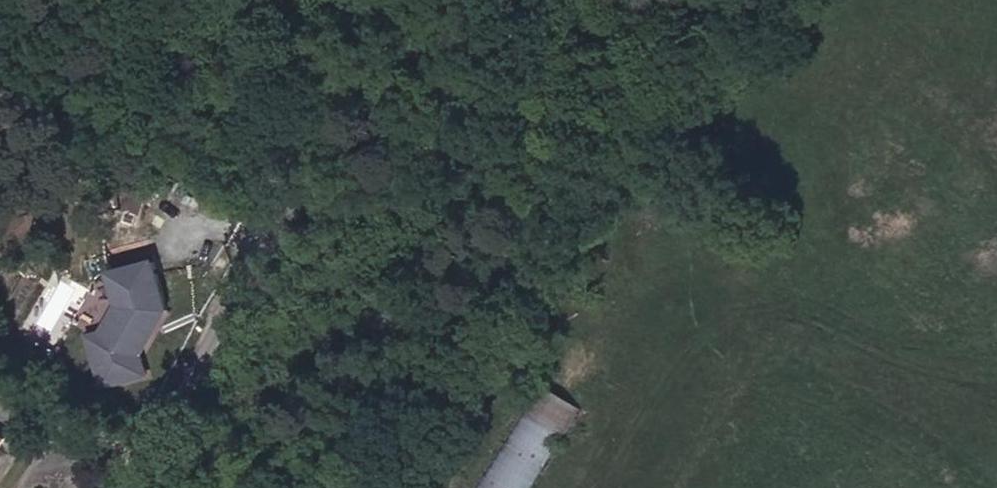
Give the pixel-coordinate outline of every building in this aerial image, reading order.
[(160,256),(112,268),(120,301),(106,328),(93,331),(106,390),(158,378),(152,349),(172,311),(160,256)] [(580,402),(546,382),(484,487),(529,487),(580,402)] [(14,443),(0,433),(0,464),(14,443)]
